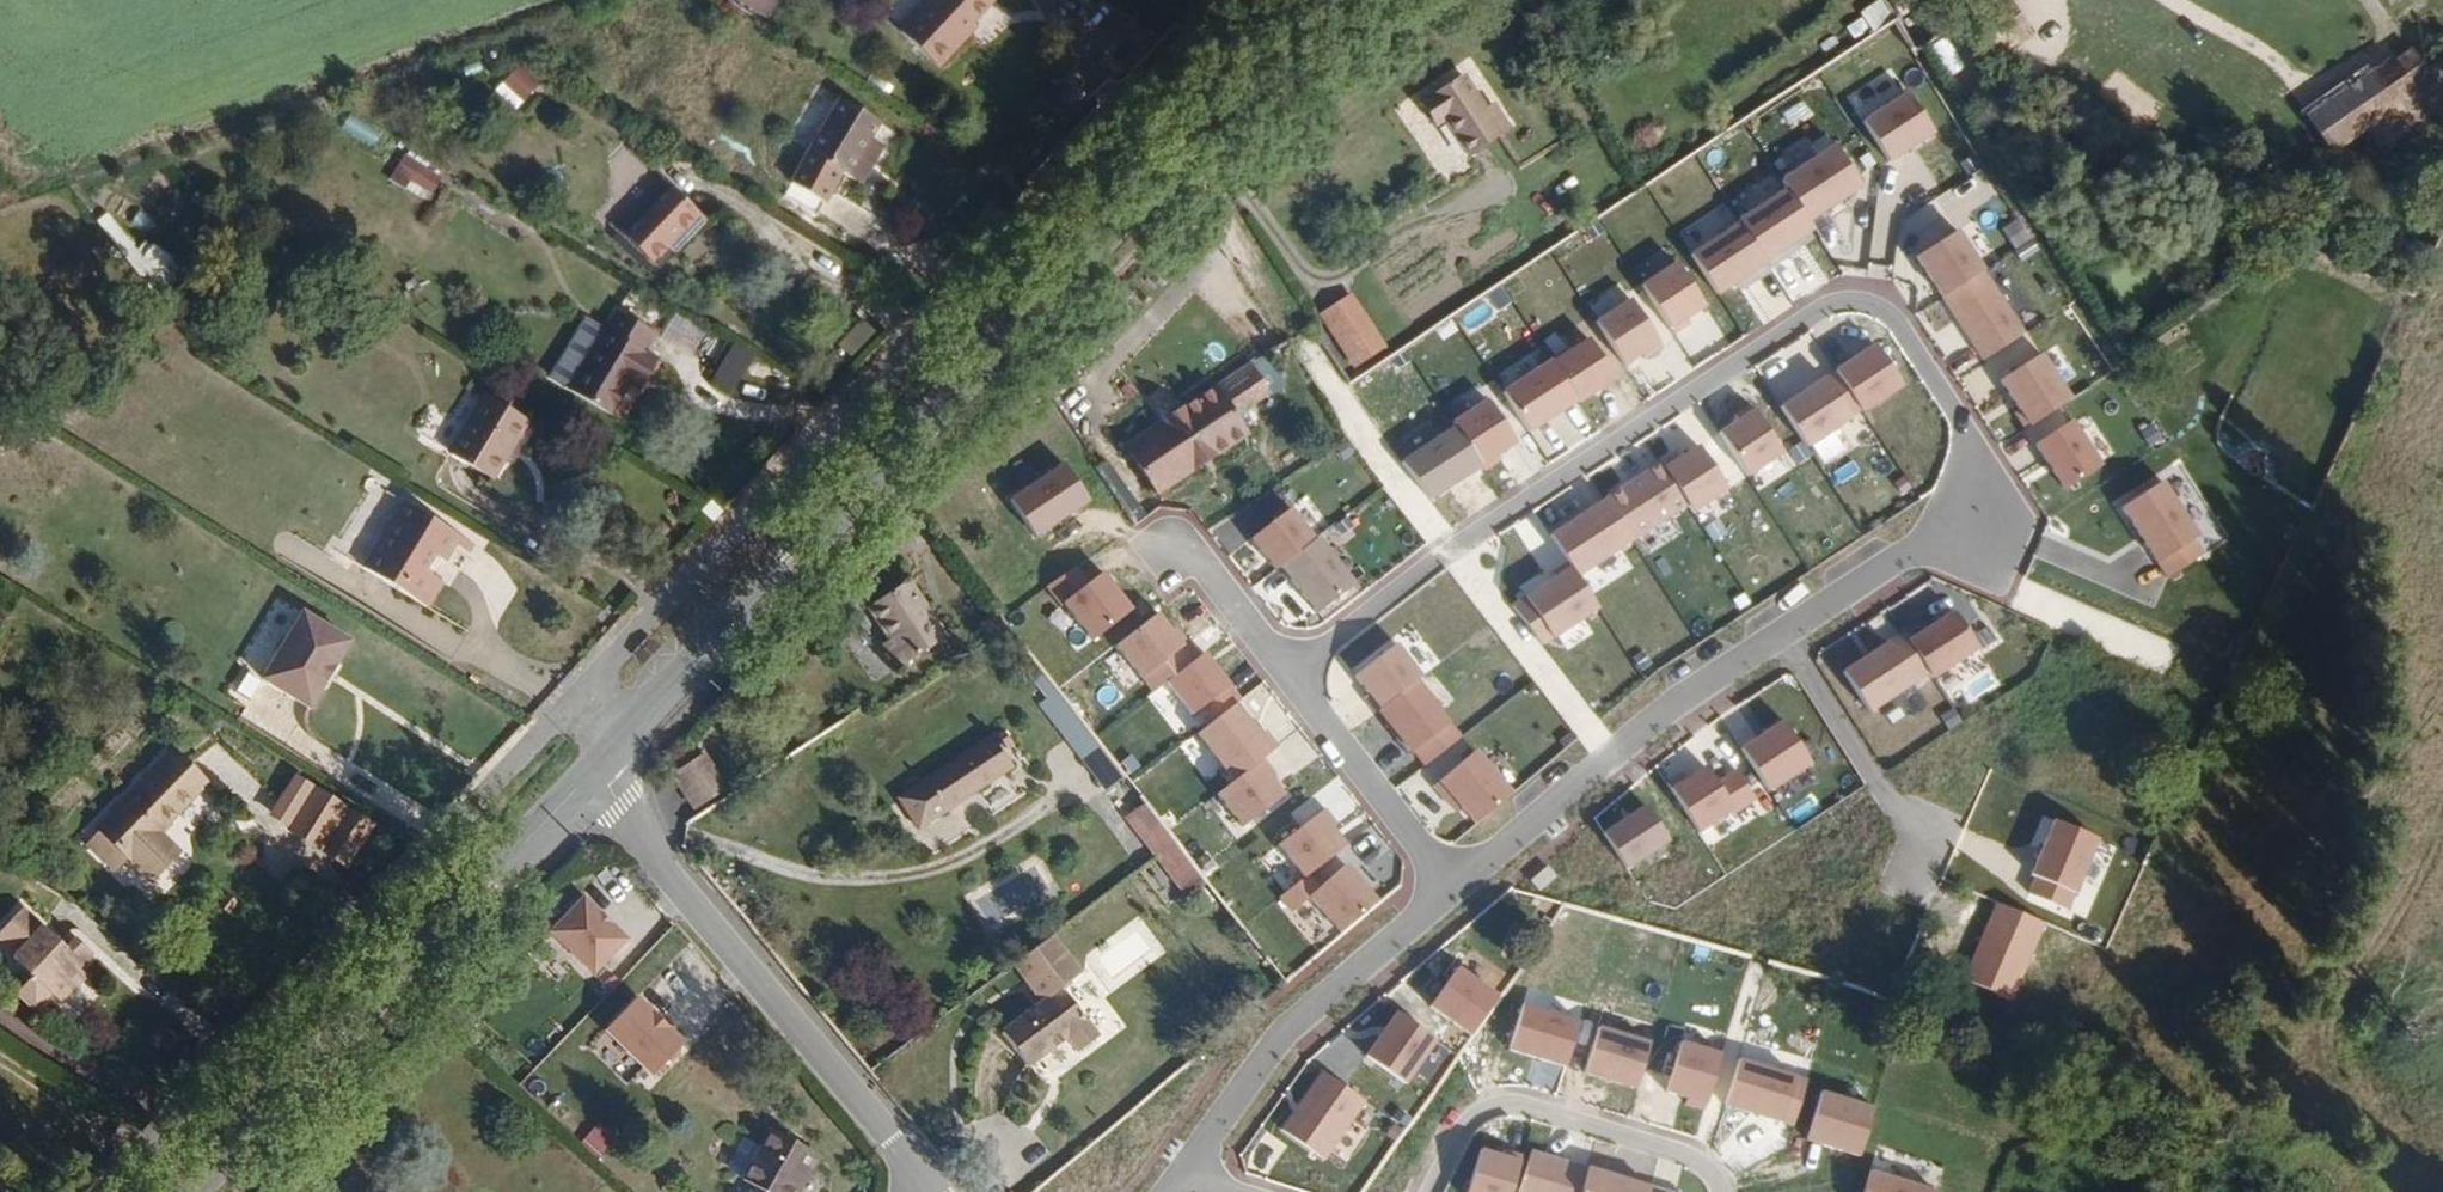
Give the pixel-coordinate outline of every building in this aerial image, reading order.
[(779,0),(736,0),(768,19),(779,0)] [(1002,0),(934,0),(912,24),(956,61),(991,23),(986,18),(1002,0)] [(1900,28),(1885,5),(1865,18),(1880,40),(1900,28)] [(2360,147),(2426,104),(2394,56),(2256,147),(2273,174),(2345,125),(2360,147)] [(511,106),(536,79),(518,62),(493,89),(511,106)] [(1480,118),(1490,113),(1468,80),(1417,112),(1432,135),(1443,128),(1466,163),(1496,143),(1480,118)] [(866,170),(896,114),(852,89),(821,146),(866,170)] [(1930,130),(1904,91),(1860,120),(1886,160),(1930,130)] [(373,149),(384,136),(359,113),(348,126),(373,149)] [(1505,137),(1490,113),(1480,118),(1496,143),(1505,137)] [(1790,168),(1834,142),(1826,128),(1782,154),(1790,168)] [(1836,144),(1782,179),(1786,185),(1809,220),(1825,210),(1825,205),(1839,196),(1844,198),(1863,185),(1836,144)] [(424,169),(395,152),(384,171),(414,187),(424,169)] [(676,252),(724,201),(681,160),(632,210),(676,252)] [(1809,220),(1786,185),(1738,217),(1739,219),(1764,257),(1812,225),(1809,220)] [(1739,219),(1690,251),(1716,291),(1735,279),(1740,286),(1770,267),(1764,257),(1739,219)] [(186,244),(156,221),(142,240),(172,263),(186,244)] [(1978,270),(1953,230),(1912,257),(1938,296),(1978,270)] [(1678,263),(1644,286),(1672,330),(1688,319),(1707,307),(1678,263)] [(1978,270),(1938,296),(1979,359),(2019,332),(1978,270)] [(1319,313),(1355,367),(1389,345),(1353,291),(1319,313)] [(662,338),(672,321),(626,297),(578,383),(623,408),(644,371),(657,378),(675,346),(662,338)] [(1691,325),(1688,319),(1672,330),(1675,335),(1691,325)] [(1589,333),(1551,358),(1580,402),(1618,377),(1589,333)] [(728,390),(750,355),(727,341),(705,375),(728,390)] [(1901,382),(1874,341),(1834,368),(1861,408),(1901,382)] [(1150,495),(1244,435),(1233,419),(1269,396),(1259,382),(1295,360),(1285,346),(1122,450),(1126,458),(1150,495)] [(2066,398),(2037,352),(1996,379),(2015,409),(2026,425),(2066,398)] [(1372,396),(1412,370),(1402,355),(1363,381),(1372,396)] [(1850,414),(1824,374),(1779,404),(1805,443),(1850,414)] [(496,487),(535,415),(487,387),(447,460),(496,487)] [(1429,500),(1520,445),(1492,399),(1401,454),(1429,500)] [(1733,413),(1736,417),(1718,430),(1746,473),(1781,451),(1749,401),(1733,413)] [(2026,425),(2015,409),(2010,412),(2021,428),(2026,425)] [(2067,419),(2031,443),(2060,488),(2097,465),(2067,419)] [(1675,450),(1659,460),(1686,501),(1691,510),(1726,486),(1697,442),(1679,455),(1675,450)] [(1686,501),(1659,460),(1604,496),(1631,537),(1686,501)] [(1084,498),(1059,461),(1005,497),(1030,534),(1084,498)] [(2197,533),(2161,479),(2122,505),(2167,574),(2202,551),(2192,536),(2197,533)] [(1589,506),(1588,512),(1575,520),(1569,519),(1549,532),(1567,559),(1570,564),(1576,573),(1631,537),(1604,496),(1589,506)] [(449,562),(464,535),(400,500),(360,575),(430,614),(447,583),(429,573),(438,556),(449,562)] [(1313,536),(1289,505),(1250,535),(1275,566),(1279,563),(1313,536)] [(1352,582),(1316,534),(1279,563),(1316,610),(1352,582)] [(1567,559),(1550,570),(1553,575),(1570,564),(1567,559)] [(1553,575),(1511,603),(1541,641),(1596,605),(1576,573),(1570,564),(1553,575)] [(1086,581),(1073,565),(1044,584),(1058,604),(1086,581)] [(1111,584),(1100,570),(1086,581),(1061,601),(1090,638),(1129,608),(1118,593),(1116,595),(1109,586),(1111,584)] [(950,635),(911,581),(871,609),(892,638),(882,645),(899,671),(950,635)] [(1104,644),(1132,675),(1149,660),(1157,669),(1188,642),(1152,602),(1104,644)] [(307,705),(346,634),(296,606),(257,678),(307,705)] [(1952,609),(1907,638),(1930,675),(1976,645),(1952,609)] [(1887,639),(1841,669),(1867,709),(1912,679),(1887,639)] [(1420,673),(1395,641),(1354,673),(1364,687),(1360,691),(1374,709),(1420,673)] [(1190,712),(1199,705),(1228,683),(1202,650),(1164,679),(1190,712)] [(1415,678),(1378,707),(1398,733),(1395,735),(1408,752),(1413,748),(1448,720),(1415,678)] [(1228,683),(1199,705),(1210,719),(1239,698),(1228,683)] [(1779,715),(1762,727),(1764,729),(1739,746),(1767,789),(1809,761),(1779,715)] [(1459,734),(1448,720),(1413,748),(1424,762),(1459,734)] [(1138,766),(1107,726),(1088,742),(1119,781),(1138,766)] [(932,817),(1024,753),(1004,729),(914,791),(932,817)] [(160,828),(209,776),(171,739),(91,823),(94,826),(125,856),(149,879),(180,846),(160,828)] [(1444,798),(1450,793),(1458,802),(1473,821),(1509,791),(1473,748),(1432,783),(1444,798)] [(741,783),(719,751),(690,771),(712,803),(741,783)] [(1261,755),(1215,791),(1241,824),(1283,792),(1268,774),(1273,770),(1261,755)] [(1670,785),(1699,831),(1734,809),(1705,764),(1670,785)] [(327,849),(351,807),(312,785),(289,828),(327,849)] [(1189,829),(1159,792),(1139,808),(1168,844),(1189,829)] [(1644,803),(1602,831),(1624,866),(1667,838),(1644,803)] [(1335,821),(1324,805),(1278,841),(1303,874),(1344,842),(1331,824),(1335,821)] [(2102,840),(2056,820),(2027,889),(2072,908),(2102,840)] [(125,856),(94,826),(82,840),(112,869),(125,856)] [(1218,867),(1189,829),(1168,844),(1199,882),(1218,867)] [(273,839),(261,852),(289,878),(301,865),(273,839)] [(1308,893),(1309,894),(1339,929),(1376,898),(1345,862),(1318,884),(1308,893)] [(1307,871),(1279,893),(1292,909),(1309,894),(1308,893),(1318,884),(1307,871)] [(556,931),(602,975),(640,936),(594,892),(556,931)] [(1319,950),(1339,933),(1310,897),(1289,914),(1319,950)] [(2045,925),(1995,902),(1961,977),(2011,1000),(2045,925)] [(89,952),(68,933),(59,943),(15,906),(0,923),(0,951),(27,975),(9,996),(28,1013),(45,994),(56,1004),(82,973),(76,967),(89,952)] [(1498,994),(1457,966),(1431,1005),(1469,1033),(1498,994)] [(1097,1039),(1057,988),(997,1035),(1025,1070),(1062,1040),(1075,1056),(1097,1039)] [(655,1081),(697,1043),(651,991),(608,1030),(655,1081)] [(1523,1000),(1508,1048),(1566,1067),(1582,1019),(1523,1000)] [(1433,1037),(1395,1010),(1364,1053),(1403,1080),(1433,1037)] [(1601,1022),(1584,1071),(1636,1089),(1653,1040),(1601,1022)] [(1682,1038),(1664,1092),(1706,1106),(1724,1051),(1682,1038)] [(1796,1125),(1810,1077),(1739,1057),(1725,1105),(1796,1125)] [(1364,1099),(1321,1069),(1280,1127),(1324,1158),(1364,1099)] [(1822,1088),(1807,1139),(1861,1155),(1876,1104),(1822,1088)] [(601,1121),(589,1138),(610,1153),(622,1136),(601,1121)] [(836,1160),(789,1129),(763,1168),(784,1182),(779,1190),(769,1184),(763,1191),(814,1191),(836,1160)] [(1466,1191),(1512,1191),(1523,1158),(1481,1145),(1466,1191)] [(1518,1191),(1579,1191),(1588,1164),(1532,1146),(1518,1191)] [(1939,1189),(1871,1168),(1863,1191),(1938,1191),(1939,1189)] [(1582,1191),(1642,1191),(1644,1185),(1589,1169),(1582,1191)]
